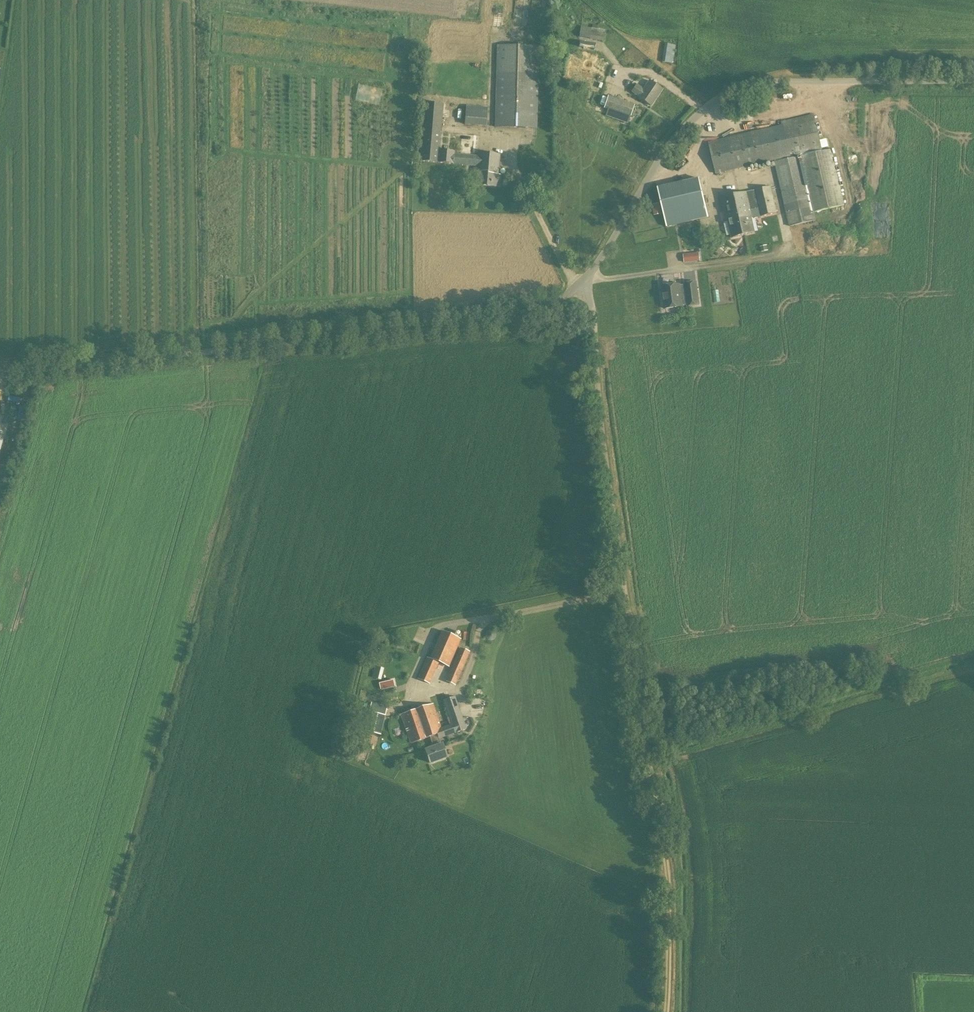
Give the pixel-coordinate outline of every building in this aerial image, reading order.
[(604,42),(606,30),(581,27),(579,38),(604,42)] [(623,38),(608,43),(610,48),(625,43),(623,38)] [(674,63),(676,45),(665,44),(663,62),(674,63)] [(537,129),(539,47),(497,46),(495,128),(537,129)] [(651,106),(662,90),(649,81),(643,89),(637,85),(632,92),(639,97),(638,97),(651,106)] [(628,124),(635,105),(608,96),(604,109),(607,110),(605,116),(628,124)] [(477,167),(480,136),(461,134),(460,153),(455,153),(456,134),(441,132),(444,104),(425,103),(420,162),(477,167)] [(486,127),(487,108),(466,106),(464,125),(486,127)] [(774,161),(787,215),(789,226),(816,220),(815,212),(845,205),(832,149),(823,151),(814,114),(792,119),(792,123),(708,143),(716,175),(774,161)] [(499,188),(500,176),(498,176),(500,155),(479,153),(477,167),(475,167),(474,186),(499,188)] [(708,218),(699,179),(658,188),(667,227),(708,218)] [(751,219),(777,213),(771,187),(721,199),(727,222),(728,221),(732,238),(754,233),(751,219)] [(699,262),(698,254),(685,255),(686,264),(699,262)] [(680,284),(661,287),(664,310),(684,307),(683,306),(687,305),(687,307),(700,305),(697,282),(684,284),(684,285),(680,286),(680,284)] [(430,659),(439,663),(449,668),(461,639),(441,631),(430,659)] [(458,680),(470,652),(460,648),(448,676),(458,680)] [(433,748),(441,745),(439,740),(466,730),(455,697),(443,701),(451,724),(441,728),(433,704),(400,716),(410,745),(430,738),(433,748)] [(371,703),(369,713),(368,713),(363,732),(380,736),(384,717),(387,707),(371,703)] [(442,744),(441,745),(433,748),(426,750),(430,763),(447,758),(442,744)]
